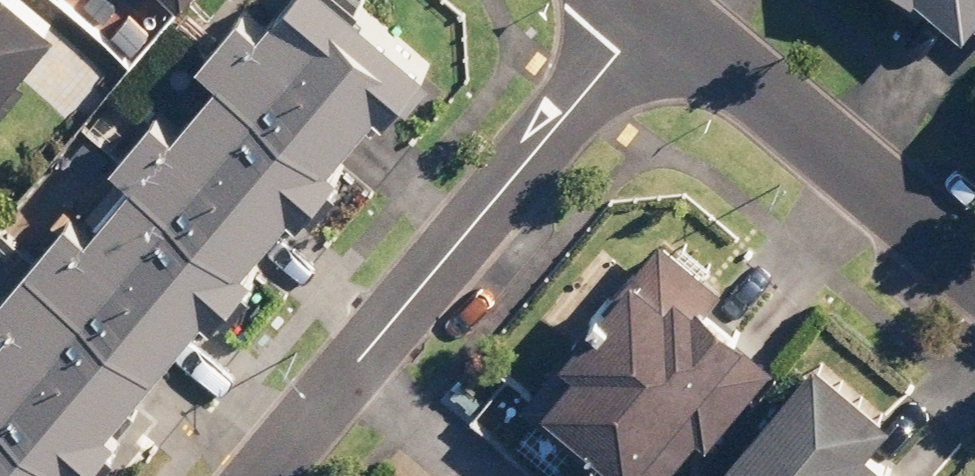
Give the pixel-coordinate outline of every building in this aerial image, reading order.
[(86,469),(94,475),(98,475),(140,427),(128,416),(221,307),(231,315),(275,265),(265,257),(307,208),(315,215),(359,164),(348,155),(396,100),(406,108),(445,62),(372,0),(299,0),(277,26),(252,5),(209,54),(232,74),(189,123),(168,105),(123,158),(149,179),(107,227),(85,207),(0,306),(0,310),(23,329),(0,356),(0,475),(80,475),(86,469)] [(74,0),(0,0),(0,107),(83,7),(74,0)] [(974,34),(974,0),(932,0),(974,34)] [(684,227),(541,388),(641,475),(675,475),(681,468),(665,454),(767,339),(758,331),(777,309),(684,227)] [(922,395),(846,332),(726,475),(909,475),(929,452),(897,425),(922,395)]
